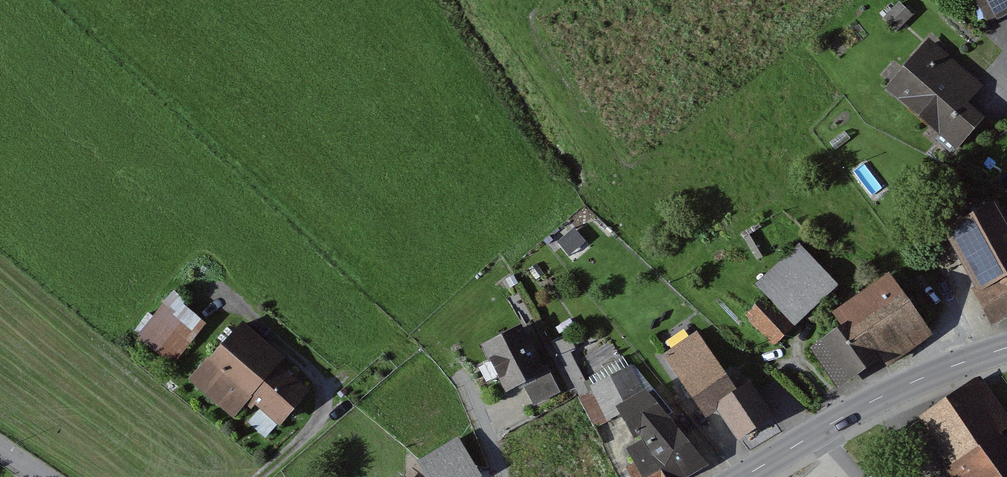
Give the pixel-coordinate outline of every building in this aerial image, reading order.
[(995,21),(1006,15),(1006,0),(983,0),(995,21)] [(991,90),(933,38),(891,85),(962,149),(990,118),(977,106),(991,90)] [(1005,200),(944,236),(997,324),(1006,318),(1006,203),(1005,200)] [(845,283),(805,244),(745,307),(786,345),(845,283)] [(936,334),(891,275),(837,317),(844,326),(812,350),(843,390),(881,361),(888,370),(936,334)] [(176,364),(212,323),(178,293),(142,335),(176,364)] [(289,354),(248,320),(199,379),(247,419),(257,407),(278,425),(310,386),(282,362),(289,354)] [(569,394),(527,325),(485,351),(511,392),(493,403),(510,430),(569,394)] [(742,389),(703,331),(673,351),(736,446),(780,417),(756,380),(742,389)] [(640,361),(604,385),(648,453),(633,462),(643,476),(684,476),(706,463),(640,361)] [(984,376),(920,422),(959,476),(1006,476),(1006,408),(984,376)] [(461,436),(422,463),(432,476),(482,476),(488,473),(461,436)] [(582,439),(533,469),(538,476),(604,476),(582,439)]
